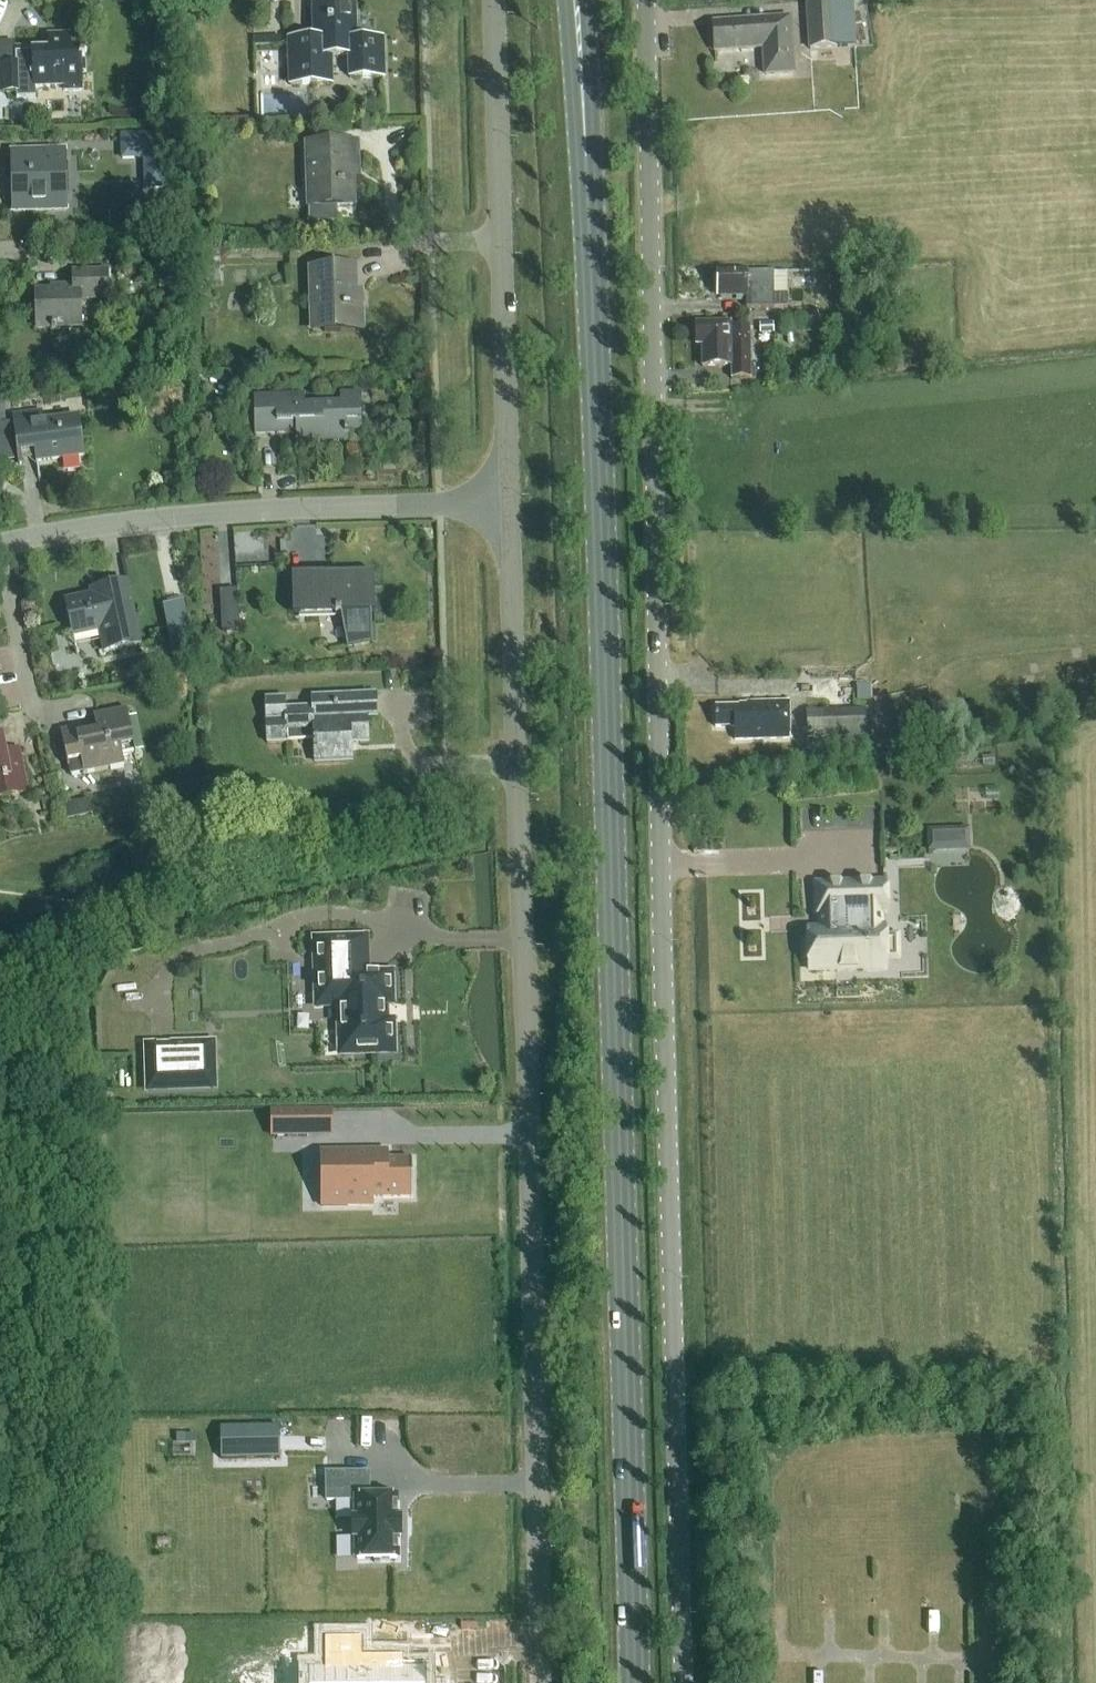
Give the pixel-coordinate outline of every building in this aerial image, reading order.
[(355,3),(334,4),(331,1),(323,1),(320,4),(315,4),(315,24),(320,24),(321,40),(290,41),(291,85),(332,84),(331,56),(350,55),(351,78),(383,77),(383,39),(356,39),(355,3)] [(807,50),(853,47),(851,1),(805,4),(807,50)] [(713,24),(715,52),(764,48),(766,75),(793,73),(789,19),(713,24)] [(0,64),(0,92),(16,92),(16,98),(36,97),(35,86),(65,85),(65,90),(82,90),(82,71),(86,71),(85,34),(50,35),(51,50),(15,51),(16,64),(0,64)] [(147,158),(146,186),(168,187),(170,132),(127,131),(126,157),(147,158)] [(308,144),(310,207),(310,224),(337,223),(336,206),(356,205),(354,166),(361,165),(360,142),(308,144)] [(13,212),(66,210),(65,151),(12,152),(13,212)] [(313,331),(366,330),(365,306),(359,306),(358,267),(312,268),(313,331)] [(36,293),(37,328),(82,327),(81,298),(109,297),(108,270),(74,271),(74,292),(36,293)] [(746,309),(787,308),(787,296),(773,296),(773,287),(774,287),(774,272),(745,273),(745,272),(717,272),(718,297),(746,297),(746,309)] [(750,369),(749,328),(752,328),(752,316),(740,316),(741,328),(731,328),(731,324),(696,325),(696,346),(702,346),(702,368),(731,367),(732,380),(755,379),(755,369),(750,369)] [(347,422),(363,422),(362,393),(340,393),(341,403),(297,405),(297,395),(256,397),(256,436),(297,434),(298,444),(348,442),(347,422)] [(21,463),(86,454),(81,418),(45,423),(44,411),(15,415),(21,463)] [(371,611),(374,610),(372,575),(296,578),(296,613),(336,612),(336,615),(344,616),(349,648),(372,642),(371,611)] [(107,653),(143,646),(129,583),(93,590),(95,596),(68,602),(75,637),(102,631),(107,653)] [(368,718),(380,717),(379,694),(313,697),(314,708),(287,710),(287,698),(268,699),(269,744),(314,742),(316,763),(354,761),(353,745),(369,744),(368,718)] [(747,705),(714,706),(714,728),(734,727),(734,740),(789,739),(788,701),(747,702),(747,705)] [(137,754),(128,709),(95,716),(98,731),(87,733),(86,726),(62,731),(69,762),(72,776),(126,765),(124,757),(137,754)] [(807,738),(865,737),(864,710),(807,711),(807,738)] [(6,738),(0,740),(0,797),(29,792),(21,749),(8,752),(6,738)] [(974,829),(934,829),(934,852),(973,852),(974,829)] [(886,913),(885,881),(815,883),(816,916),(822,915),(822,930),(808,930),(809,970),(862,969),(866,972),(877,972),(881,968),(885,968),(884,928),(880,928),(880,914),(886,913)] [(365,937),(314,939),(316,1006),(338,1006),(340,1055),(393,1054),(392,1022),(385,1023),(385,1005),(392,1005),(391,974),(367,974),(365,937)] [(213,1044),(146,1046),(148,1090),(214,1088),(213,1044)] [(272,1111),(272,1138),(306,1137),(306,1110),(272,1111)] [(321,1205),(321,1207),(372,1207),(372,1199),(412,1198),(411,1160),(387,1160),(387,1152),(321,1153),(321,1154),(340,1154),(340,1181),(321,1181),(321,1183),(325,1183),(325,1205),(321,1205)] [(279,1427),(220,1428),(221,1459),(279,1458),(279,1427)] [(396,1519),(396,1496),(369,1497),(368,1473),(326,1473),(327,1500),(356,1500),(356,1520),(352,1520),(353,1537),(357,1537),(357,1559),(397,1559),(397,1536),(400,1536),(400,1519),(396,1519)] [(328,1628),(328,1658),(312,1658),(312,1682),(427,1682),(427,1657),(408,1657),(408,1649),(408,1679),(379,1680),(379,1658),(346,1658),(346,1650),(363,1650),(362,1628),(328,1628)]
